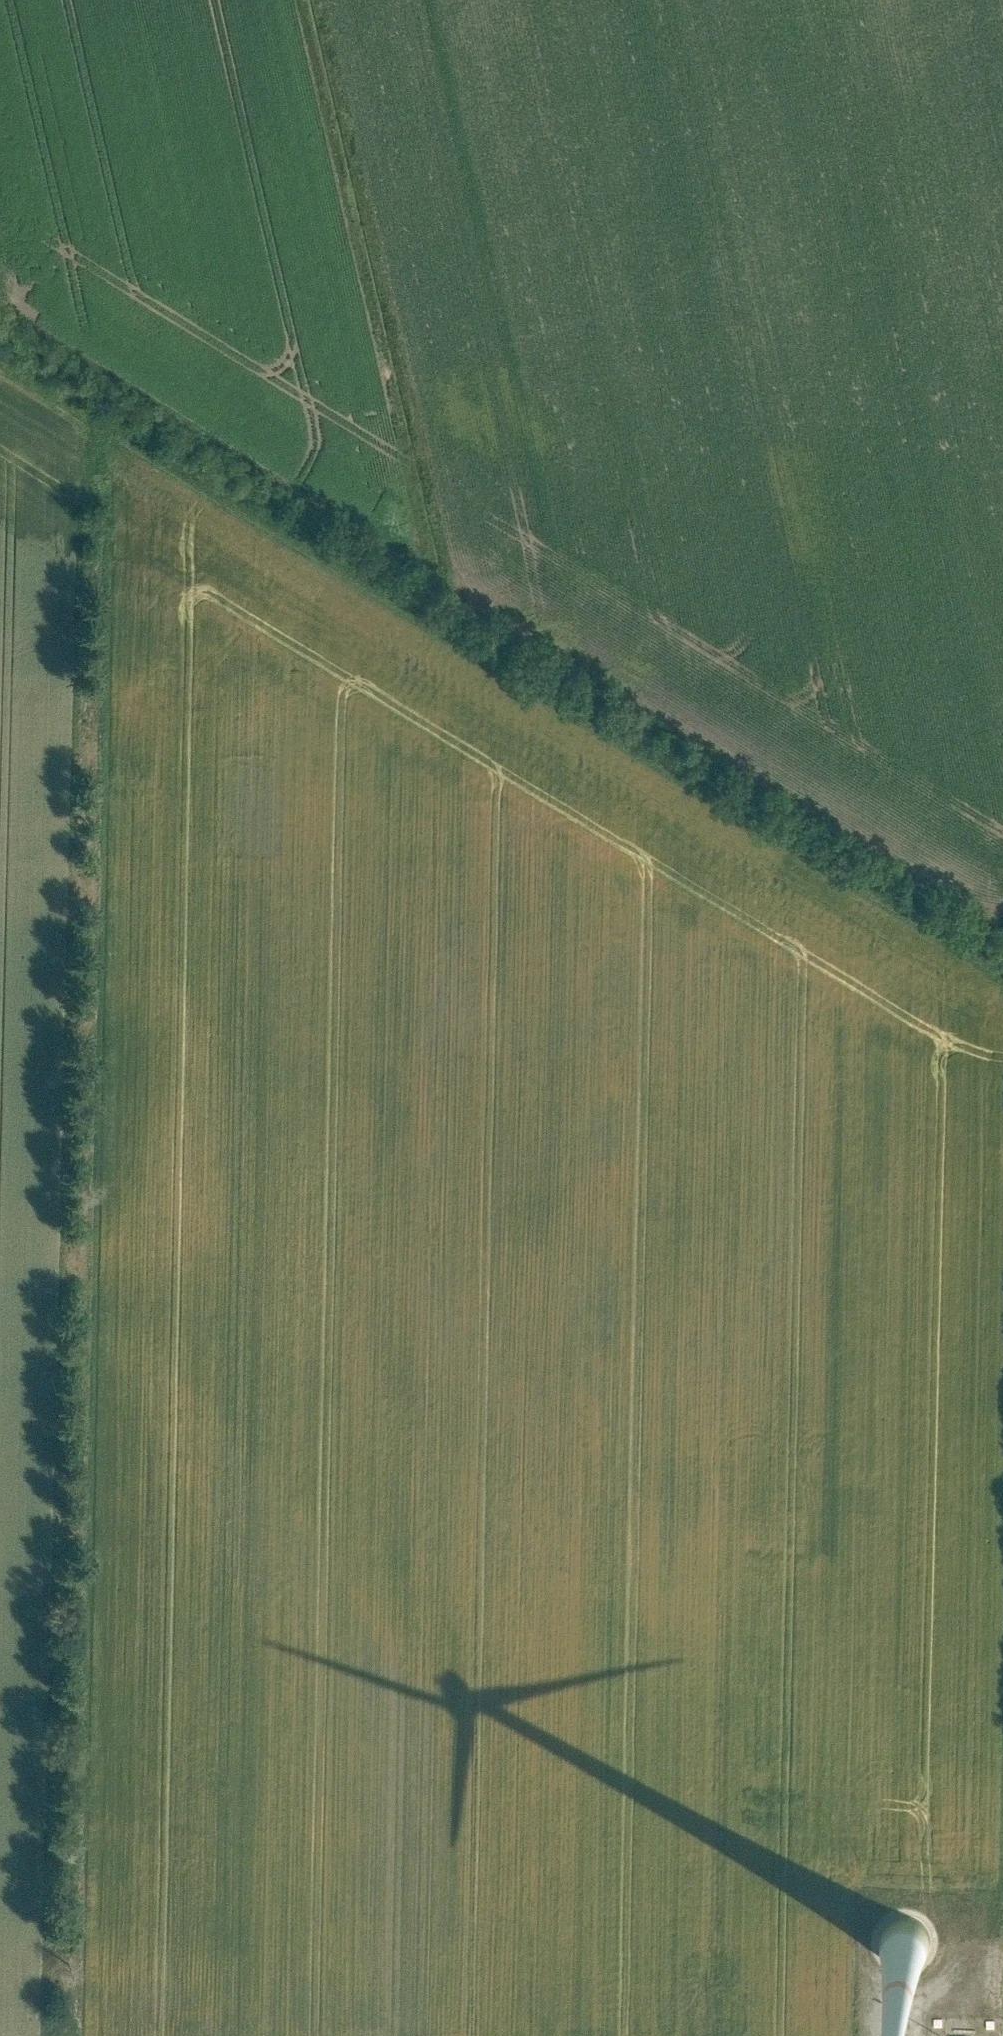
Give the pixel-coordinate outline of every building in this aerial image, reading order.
[(1000,1959),(985,1958),(984,2004),(1000,2004),(1000,1959)]
